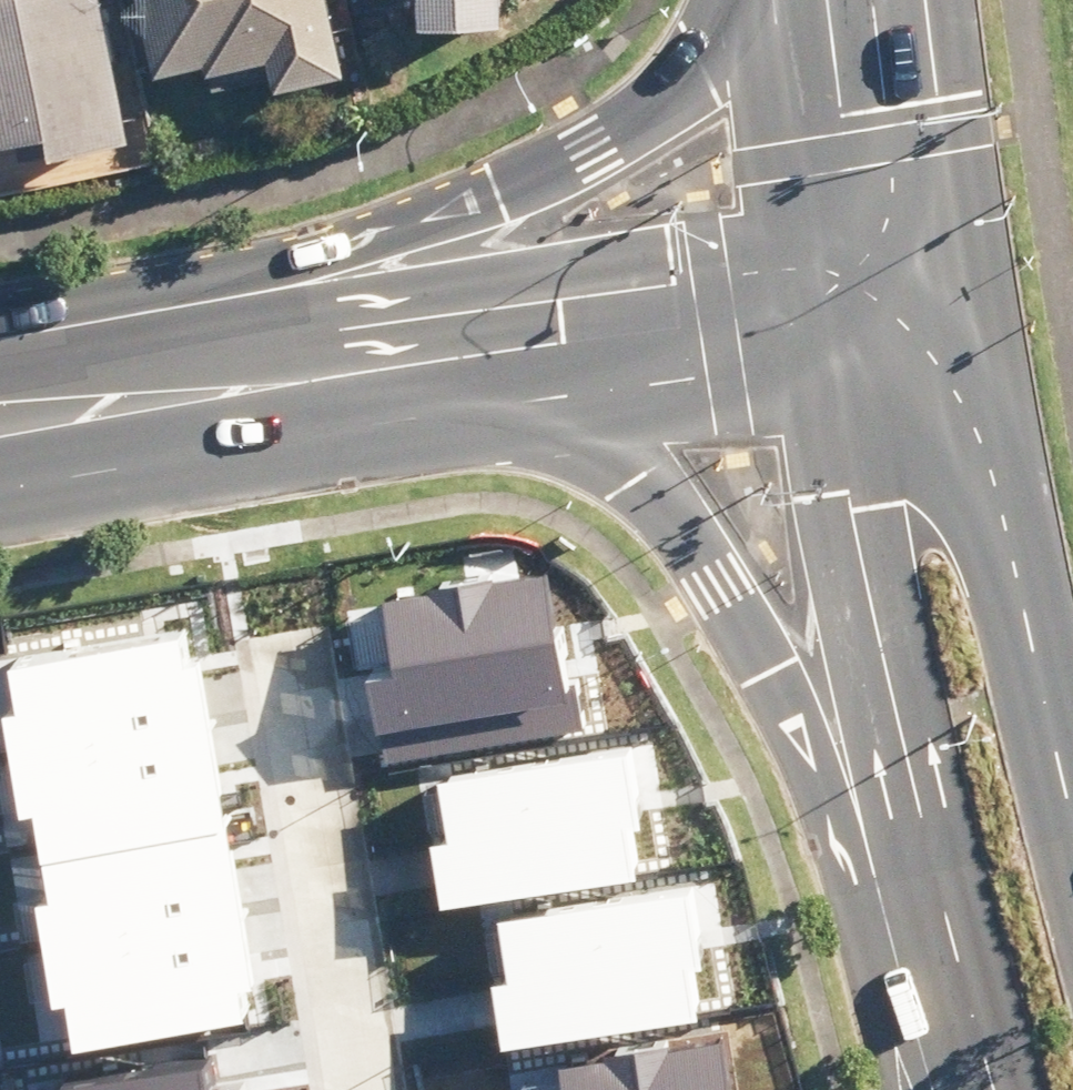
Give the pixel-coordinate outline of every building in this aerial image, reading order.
[(128,140),(95,0),(0,0),(0,151),(36,143),(40,161),(128,140)] [(152,83),(199,72),(201,79),(263,64),(269,88),(343,70),(326,0),(132,0),(152,83)] [(400,27),(497,29),(497,0),(400,0),(400,27)] [(547,573),(381,600),(394,680),(369,684),(382,763),(582,730),(574,684),(566,686),(547,573)] [(0,661),(0,801),(46,1058),(255,1021),(185,629),(0,661)] [(628,752),(435,782),(444,841),(428,844),(438,912),(640,881),(632,832),(640,831),(628,752)] [(703,973),(693,886),(497,921),(509,986),(489,987),(499,1053),(700,1022),(693,972),(703,973)] [(558,1070),(561,1089),(728,1089),(722,1045),(558,1070)] [(63,1089),(205,1089),(202,1071),(63,1089)]
